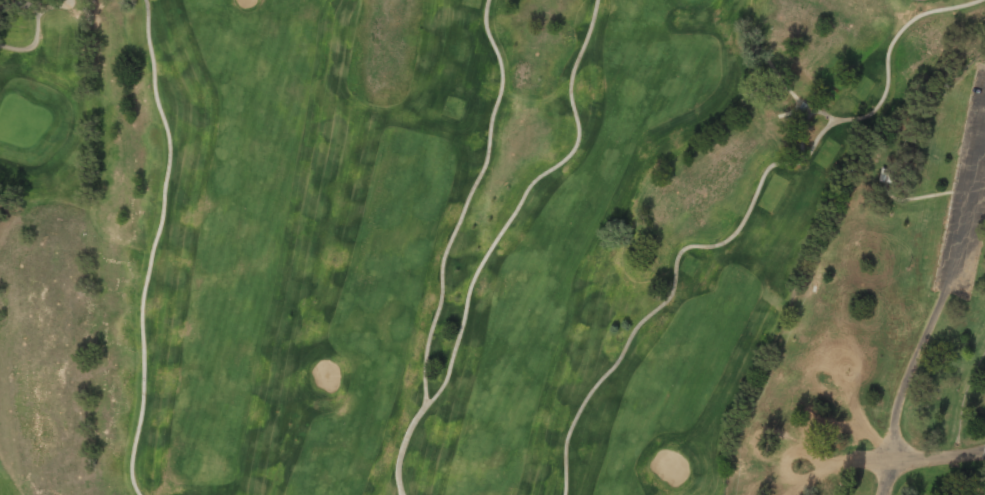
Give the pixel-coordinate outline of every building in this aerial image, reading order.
[(892,184),(893,170),(881,169),(879,182),(892,184)]
